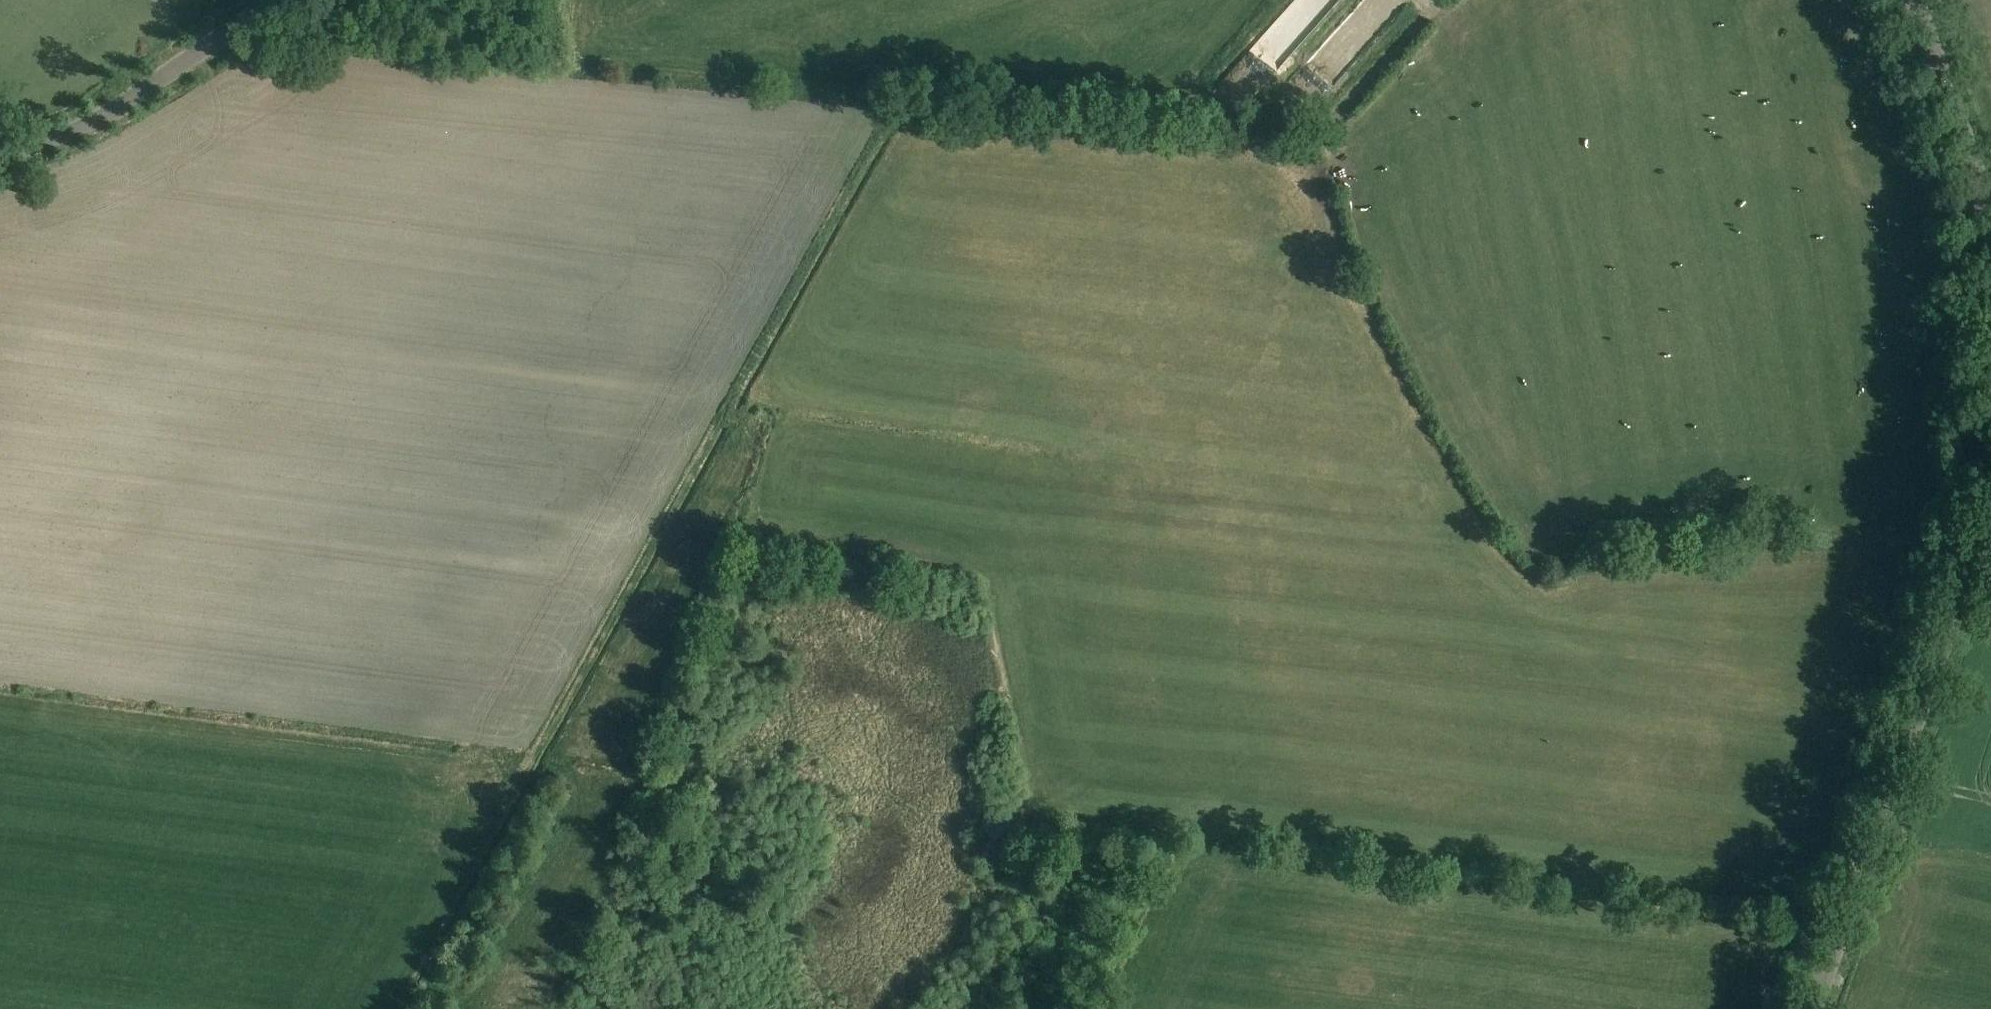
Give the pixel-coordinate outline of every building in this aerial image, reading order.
[(1321,57),(1331,45),(1314,32),(1305,44),(1321,57)]
